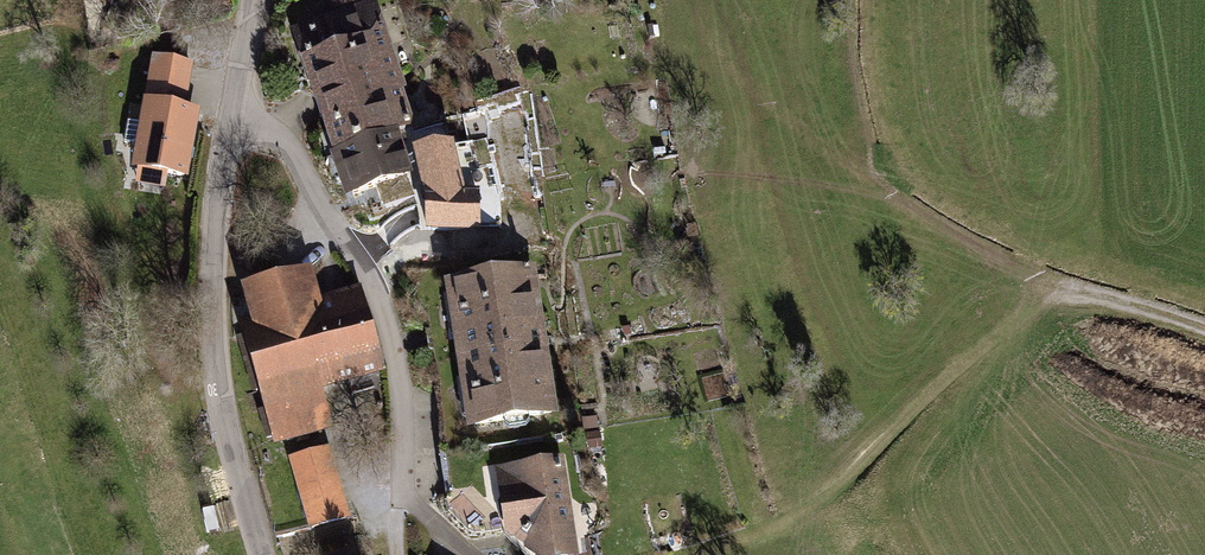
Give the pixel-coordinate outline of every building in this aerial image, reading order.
[(373,11),(301,34),(338,151),(395,133),(411,128),(373,11)] [(194,65),(150,56),(127,182),(165,190),(167,178),(188,181),(202,111),(186,108),(194,65)] [(395,133),(338,151),(353,196),(377,188),(381,202),(409,193),(404,177),(408,176),(395,133)] [(486,136),(421,152),(428,190),(430,226),(499,225),(500,188),(486,136)] [(562,417),(538,267),(449,281),(474,431),(562,417)] [(257,328),(241,333),(276,445),(331,428),(320,392),(381,373),(357,296),(321,307),(311,273),(246,293),(257,328)] [(598,418),(583,420),(584,430),(599,428),(598,418)] [(601,431),(586,433),(589,453),(604,451),(601,431)] [(328,448),(289,459),(310,532),(349,521),(328,448)] [(488,468),(499,539),(526,554),(573,554),(558,458),(488,468)] [(317,543),(321,554),(337,554),(347,552),(341,535),(317,543)]
